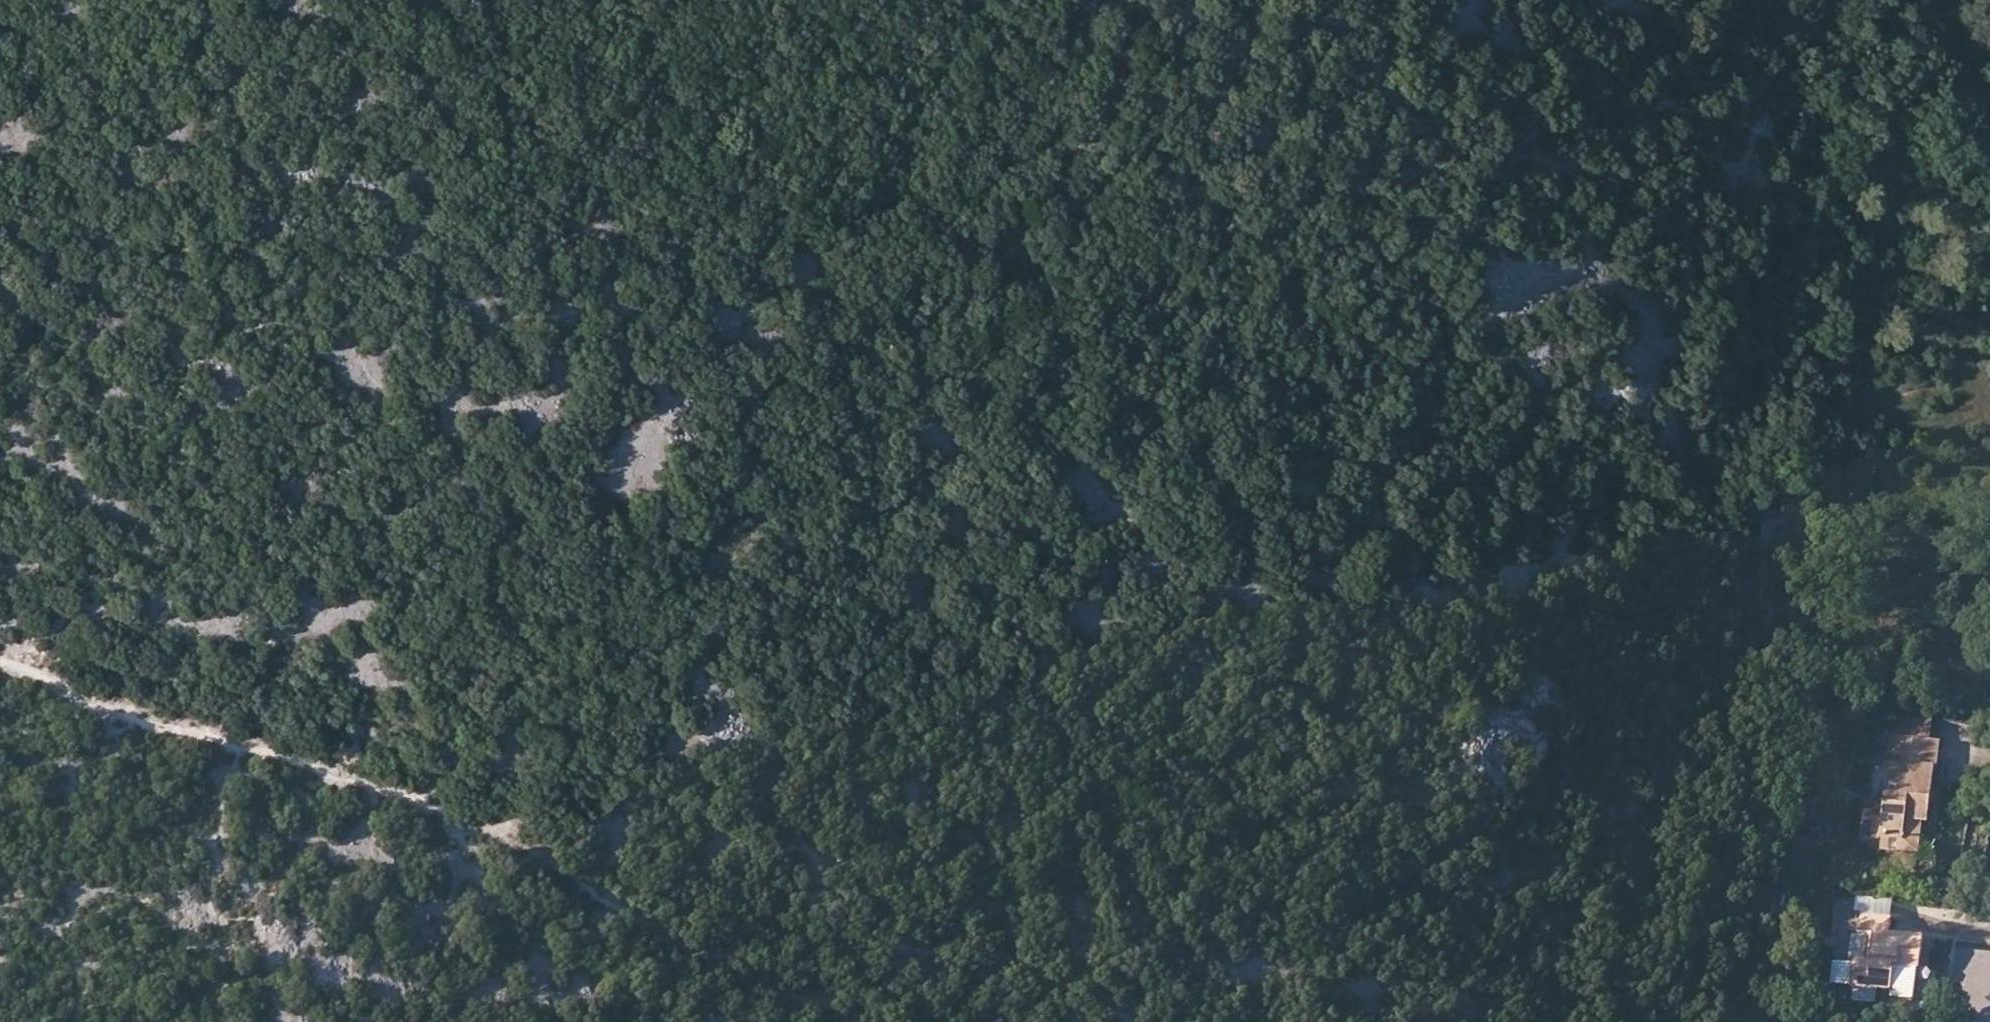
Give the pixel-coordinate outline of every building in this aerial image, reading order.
[(1897,716),(1894,737),(1917,739),(1919,718),(1897,716)] [(1919,718),(1917,739),(1933,741),(1935,720),(1919,718)] [(1917,739),(1894,737),(1886,807),(1865,804),(1862,836),(1882,838),(1881,849),(1925,854),(1934,770),(1939,771),(1942,742),(1933,741),(1917,739)] [(1851,914),(1859,915),(1892,919),(1894,901),(1853,896),(1851,914)] [(1858,932),(1866,933),(1878,934),(1875,961),(1863,960),(1855,959),(1851,992),(1908,998),(1911,970),(1921,971),(1924,940),(1890,936),(1892,919),(1859,915),(1858,932)] [(1878,934),(1866,933),(1863,960),(1875,961),(1878,934)]
